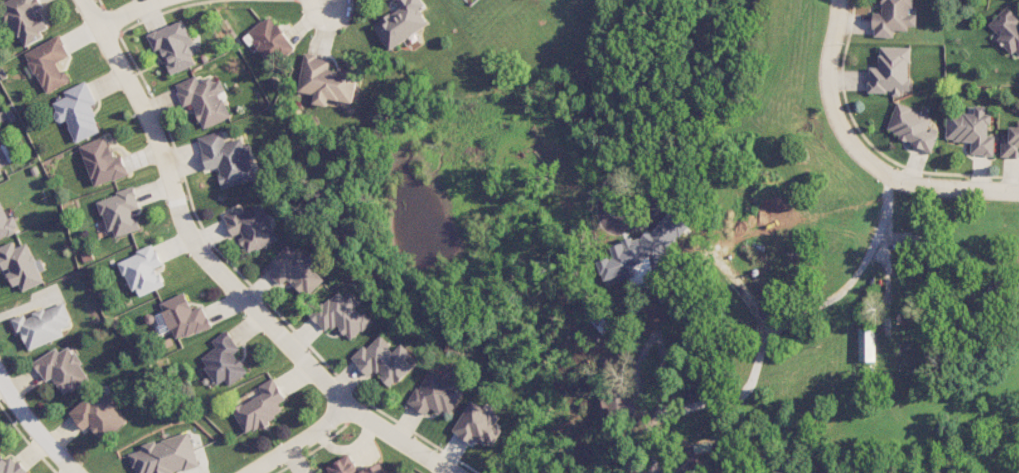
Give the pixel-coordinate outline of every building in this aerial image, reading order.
[(21,48),(44,37),(41,32),(48,28),(42,14),(37,16),(35,10),(42,7),(39,0),(7,0),(1,3),(21,48)] [(421,8),(425,6),(422,0),(398,0),(396,1),(401,9),(374,24),(389,50),(431,26),(421,8)] [(882,13),(874,13),(873,37),(894,38),(894,30),(909,31),(909,26),(917,26),(917,14),(912,14),(912,0),(883,0),(882,13)] [(1000,36),(998,38),(1018,59),(1018,17),(1007,6),(989,25),(1000,36)] [(271,16),(245,33),(268,67),(295,49),(271,16)] [(147,35),(154,51),(160,49),(172,75),(197,63),(189,46),(194,43),(183,19),(147,35)] [(25,53),(46,94),(69,82),(58,62),(70,56),(59,35),(25,53)] [(911,48),(880,47),(880,68),(869,67),(868,92),(893,93),(910,94),(911,48)] [(298,92),(314,94),(312,104),(328,106),(329,99),(354,103),(358,74),(329,69),(331,59),(304,54),(298,92)] [(202,129),(230,119),(221,93),(225,91),(221,80),(213,83),(211,77),(198,81),(196,76),(174,84),(182,107),(193,103),(202,129)] [(75,143),(102,131),(91,105),(96,103),(86,81),(64,91),(66,97),(51,104),(59,123),(66,120),(75,143)] [(933,150),(939,132),(928,128),(932,116),(896,104),(886,134),(933,150)] [(995,155),(995,136),(988,136),(989,106),(975,106),(975,113),(947,112),(946,140),(971,141),(971,154),(995,155)] [(1018,156),(1018,126),(1010,126),(1009,134),(1002,134),(1001,155),(1018,156)] [(198,137),(206,170),(217,167),(222,187),(256,179),(248,147),(244,148),(241,138),(225,142),(222,131),(198,137)] [(80,145),(93,187),(129,175),(122,154),(113,157),(106,137),(80,145)] [(9,163),(0,144),(0,168),(9,163)] [(99,199),(111,239),(140,230),(134,210),(140,208),(134,188),(99,199)] [(19,231),(13,216),(8,218),(0,199),(0,239),(19,231)] [(222,215),(232,237),(239,234),(247,253),(278,240),(262,203),(241,212),(239,207),(222,215)] [(16,247),(13,241),(0,247),(0,261),(4,270),(6,269),(14,287),(20,284),(23,291),(45,282),(28,242),(16,247)] [(263,270),(280,286),(287,278),(307,297),(324,280),(314,270),(317,266),(291,241),(263,270)] [(135,298),(164,287),(156,267),(162,265),(154,246),(120,260),(135,298)] [(310,316),(326,333),(336,324),(351,341),(373,320),(364,311),(361,314),(355,307),(359,303),(349,293),(344,297),(337,290),(310,316)] [(160,303),(175,341),(211,327),(203,306),(192,310),(185,293),(160,303)] [(29,351),(65,336),(62,330),(73,325),(64,302),(27,317),(25,314),(12,320),(18,333),(21,331),(29,351)] [(219,385),(225,380),(230,386),(249,372),(235,353),(241,349),(227,330),(212,341),(216,347),(200,359),(219,385)] [(875,361),(875,330),(859,330),(859,361),(875,361)] [(351,359),(368,376),(374,370),(391,388),(416,365),(399,346),(394,350),(379,334),(351,359)] [(34,361),(45,382),(54,377),(63,395),(90,380),(71,346),(59,352),(57,349),(34,361)] [(408,406),(426,415),(430,408),(442,415),(444,410),(452,414),(466,387),(428,368),(408,406)] [(232,409),(245,434),(284,414),(278,404),(285,400),(273,378),(257,386),(261,394),(232,409)] [(71,414),(84,430),(90,425),(104,441),(127,421),(115,408),(118,405),(102,387),(71,414)] [(472,443),(475,437),(492,447),(502,429),(495,426),(500,416),(469,400),(452,432),(472,443)] [(189,432),(141,445),(142,450),(130,453),(135,472),(178,472),(199,467),(189,432)] [(14,454),(6,460),(0,453),(0,472),(29,472),(14,454)] [(381,462),(359,472),(350,454),(327,466),(331,472),(387,472),(381,462)]
